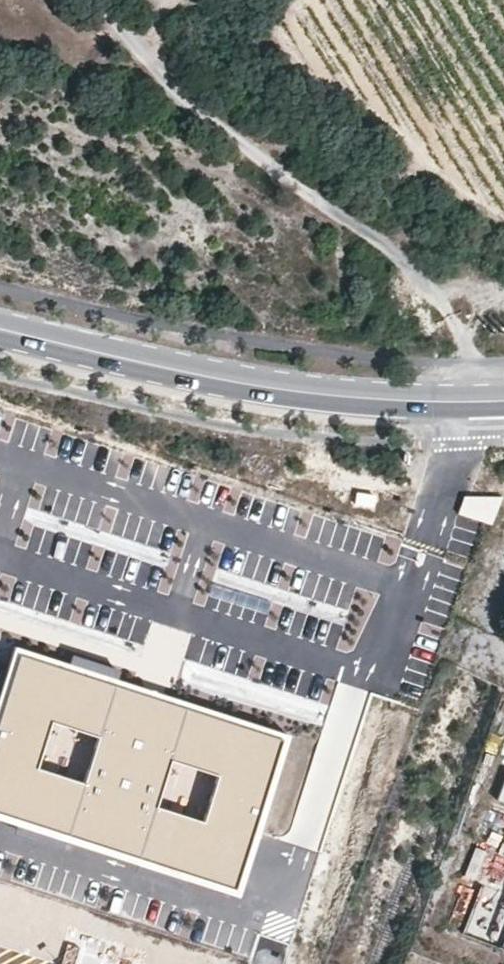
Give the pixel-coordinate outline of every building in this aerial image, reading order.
[(15,649),(0,694),(0,817),(235,895),(287,738),(15,649)] [(98,963),(160,963),(167,944),(107,923),(93,962),(98,963)]
